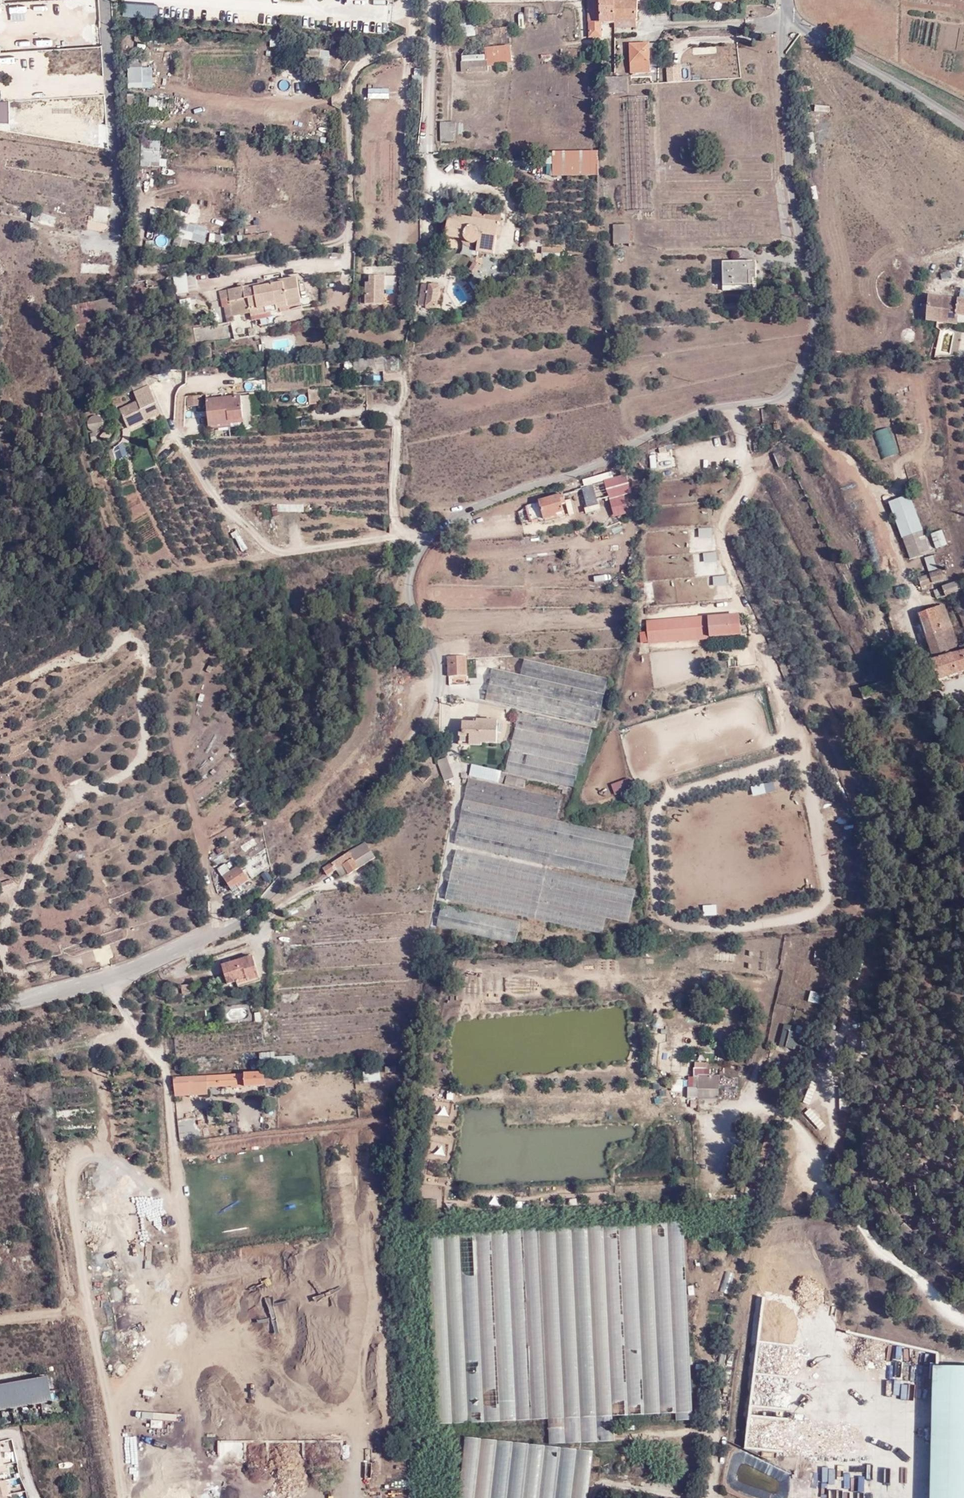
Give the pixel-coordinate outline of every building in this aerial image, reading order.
[(614,0),(588,0),(589,37),(601,38),(601,23),(614,24),(614,20),(614,0)] [(637,0),(614,0),(614,20),(636,20),(637,0)] [(525,8),(524,23),(534,22),(534,8),(525,8)] [(636,28),(636,20),(614,20),(614,24),(614,29),(636,28)] [(650,73),(649,44),(630,45),(631,74),(650,73)] [(511,62),(510,46),(485,49),(486,61),(461,62),(462,72),(488,71),(488,67),(497,66),(497,64),(511,62)] [(309,59),(320,61),(319,68),(327,69),(330,54),(311,51),(309,59)] [(682,81),(681,66),(667,67),(668,81),(682,81)] [(127,69),(127,90),(153,90),(153,69),(127,69)] [(368,102),(389,101),(389,91),(368,91),(368,102)] [(149,99),(148,108),(162,111),(164,101),(149,99)] [(441,123),(441,141),(455,141),(454,123),(441,123)] [(598,176),(598,152),(554,152),(554,175),(598,176)] [(151,208),(168,210),(169,204),(152,201),(151,208)] [(29,222),(32,212),(15,207),(12,216),(29,222)] [(42,214),(39,225),(53,229),(56,218),(42,214)] [(500,224),(450,216),(448,225),(445,225),(444,227),(443,229),(444,231),(446,233),(447,233),(446,234),(465,237),(465,239),(466,240),(467,242),(468,243),(470,244),(473,245),(475,244),(478,243),(480,242),(478,252),(494,255),(500,224)] [(207,230),(189,225),(187,233),(178,230),(174,245),(187,249),(190,241),(203,245),(207,230)] [(629,226),(614,227),(614,243),(629,243),(629,226)] [(150,242),(163,252),(171,242),(158,232),(150,242)] [(465,239),(465,237),(446,234),(446,238),(462,240),(463,243),(467,247),(469,248),(474,248),(474,252),(478,252),(480,242),(478,243),(475,244),(473,245),(470,244),(468,243),(467,242),(466,240),(465,239)] [(111,256),(82,255),(82,263),(121,264),(122,248),(111,247),(111,256)] [(562,257),(563,248),(542,248),(542,254),(535,255),(534,257),(534,260),(535,262),(537,262),(540,261),(541,259),(542,256),(562,257)] [(756,262),(723,263),(724,286),(754,285),(753,280),(749,280),(749,271),(756,271),(756,262)] [(187,274),(174,275),(177,295),(189,294),(187,274)] [(384,300),(385,277),(370,277),(369,283),(366,283),(366,300),(384,300)] [(220,292),(221,300),(229,299),(231,306),(224,307),(227,324),(235,322),(234,317),(251,314),(252,318),(267,315),(266,314),(277,312),(277,309),(301,305),(297,279),(278,282),(279,284),(266,286),(265,280),(258,281),(258,285),(246,287),(245,283),(238,285),(238,289),(220,292)] [(419,306),(437,308),(440,287),(422,284),(419,306)] [(959,300),(929,296),(926,320),(957,324),(958,315),(963,316),(963,301),(959,300)] [(231,306),(229,299),(221,300),(222,308),(224,307),(231,306)] [(180,302),(183,313),(191,311),(188,300),(180,302)] [(328,344),(329,352),(343,350),(341,342),(328,344)] [(400,371),(399,355),(384,356),(386,372),(400,371)] [(376,356),(377,371),(384,370),(384,356),(376,356)] [(138,402),(120,410),(128,428),(128,429),(129,428),(161,414),(149,386),(133,392),(138,402)] [(319,402),(318,388),(308,389),(309,403),(319,402)] [(201,396),(187,397),(188,407),(202,406),(201,396)] [(253,417),(250,396),(227,398),(229,422),(244,420),(244,418),(253,417)] [(230,426),(227,398),(207,401),(210,428),(230,426)] [(103,427),(104,424),(103,421),(102,419),(100,417),(97,416),(94,416),(91,417),(89,419),(87,421),(87,424),(87,427),(89,430),(91,432),(94,433),(97,433),(100,432),(102,430),(103,427)] [(254,425),(253,417),(244,418),(244,420),(229,422),(230,428),(254,425)] [(881,458),(895,452),(886,426),(872,431),(881,458)] [(121,441),(120,444),(114,448),(113,451),(115,462),(133,456),(129,443),(131,432),(129,428),(128,429),(128,428),(123,430),(123,436),(123,438),(121,441)] [(790,462),(785,451),(774,455),(779,467),(790,462)] [(597,482),(602,501),(609,499),(613,516),(629,512),(624,494),(632,492),(627,474),(597,482)] [(591,485),(596,502),(600,501),(596,483),(591,485)] [(566,504),(563,494),(539,501),(545,520),(557,517),(556,514),(564,512),(562,505),(566,504)] [(930,552),(910,496),(890,504),(911,560),(930,552)] [(712,538),(712,528),(699,529),(699,539),(712,538)] [(947,545),(942,531),(931,535),(936,549),(947,545)] [(717,562),(716,552),(703,554),(704,563),(717,562)] [(938,572),(933,556),(925,558),(930,575),(938,572)] [(944,580),(942,571),(938,572),(930,575),(918,578),(921,587),(944,580)] [(727,586),(726,576),(713,577),(714,587),(727,586)] [(963,589),(963,588),(961,580),(934,590),(937,598),(963,589)] [(944,605),(934,610),(933,608),(919,614),(935,661),(933,662),(939,681),(959,674),(958,673),(963,671),(963,652),(961,652),(959,647),(944,605)] [(740,621),(739,616),(708,619),(709,627),(729,626),(729,621),(740,621)] [(886,618),(876,621),(881,638),(891,635),(886,618)] [(709,627),(708,619),(647,624),(648,643),(741,634),(740,621),(729,621),(729,626),(709,627)] [(750,633),(749,623),(740,624),(741,634),(750,633)] [(648,643),(647,632),(639,633),(641,643),(648,643)] [(467,676),(465,656),(464,656),(463,647),(449,648),(449,657),(448,657),(449,677),(467,676)] [(597,726),(608,679),(524,660),(521,675),(493,669),(486,700),(597,726)] [(922,673),(921,668),(912,671),(914,676),(917,678),(921,677),(922,673)] [(584,767),(592,730),(518,714),(506,773),(574,788),(579,766),(584,767)] [(497,743),(497,721),(477,720),(477,723),(463,722),(463,735),(470,735),(470,745),(482,745),(482,743),(497,743)] [(470,745),(470,735),(463,735),(463,734),(459,733),(459,745),(470,745)] [(454,778),(446,757),(437,761),(444,781),(454,778)] [(498,783),(501,772),(472,765),(469,776),(498,783)] [(557,821),(561,799),(468,778),(454,844),(625,882),(634,839),(557,821)] [(754,795),(767,791),(764,782),(751,786),(754,795)] [(376,856),(367,840),(323,868),(328,876),(337,871),(342,878),(376,856)] [(226,864),(218,869),(217,869),(220,873),(217,876),(229,890),(230,888),(231,889),(238,884),(241,887),(241,886),(241,887),(250,881),(249,879),(250,879),(242,869),(239,866),(238,864),(230,871),(226,864)] [(0,881),(0,888),(1,889),(10,886),(8,879),(0,881)] [(519,918),(444,898),(438,921),(514,940),(519,918)] [(703,904),(703,914),(717,914),(717,904),(703,904)] [(831,954),(810,950),(808,960),(829,963),(831,954)] [(243,984),(256,980),(250,960),(218,968),(223,986),(243,981),(243,984)] [(813,993),(806,991),(803,1001),(817,1004),(819,997),(812,995),(813,993)] [(787,1025),(779,1024),(774,1046),(774,1047),(794,1051),(798,1035),(802,1036),(804,1028),(791,1025),(790,1032),(786,1031),(787,1025)] [(818,1051),(810,1049),(809,1057),(823,1060),(827,1043),(820,1041),(818,1051)] [(0,1053),(0,1076),(10,1073),(5,1052),(0,1053)] [(174,1077),(177,1096),(207,1094),(207,1086),(231,1085),(231,1088),(265,1085),(264,1072),(249,1073),(174,1077)] [(691,1085),(717,1083),(717,1077),(691,1077),(691,1085)] [(675,1079),(674,1089),(682,1090),(682,1080),(675,1079)] [(718,1099),(717,1083),(691,1085),(691,1090),(696,1090),(697,1100),(718,1099)] [(0,1119),(0,1138),(9,1137),(8,1134),(5,1118),(0,1119)] [(681,1222),(681,1221),(672,1222),(425,1231),(435,1422),(548,1417),(548,1442),(596,1440),(598,1421),(609,1420),(610,1414),(674,1411),(690,1410),(681,1222)] [(725,1351),(717,1350),(714,1366),(722,1368),(725,1351)] [(936,1367),(933,1497),(963,1497),(963,1367),(936,1367)] [(48,1400),(43,1376),(0,1383),(0,1409),(48,1400)] [(610,1440),(609,1420),(598,1421),(596,1440),(610,1440)] [(591,1450),(463,1435),(456,1497),(586,1497),(591,1450)]
